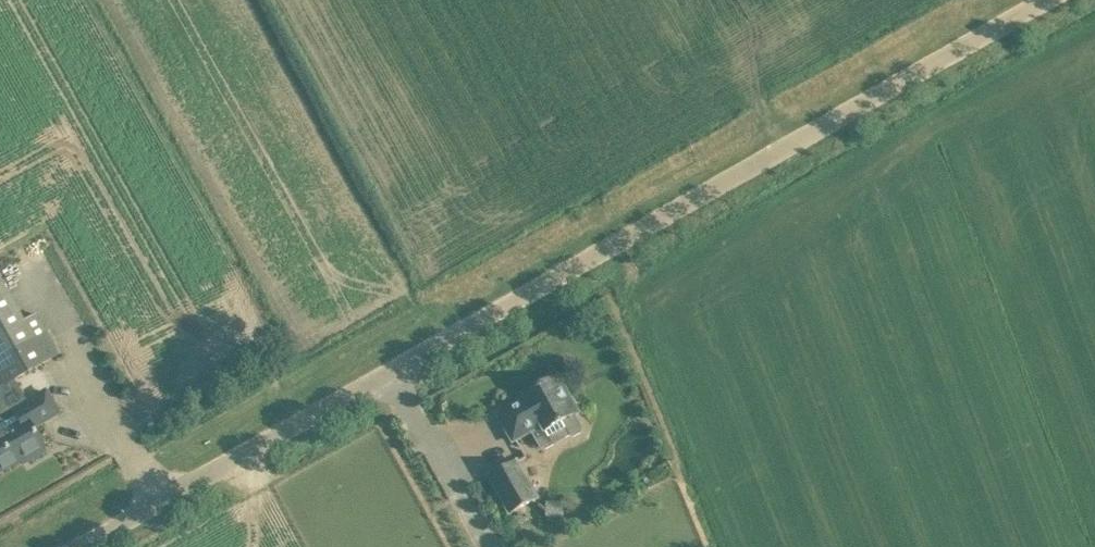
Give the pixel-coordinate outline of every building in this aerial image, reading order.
[(34,313),(22,320),(0,282),(0,385),(57,353),(34,313)] [(498,414),(515,443),(542,427),(545,432),(561,423),(569,436),(573,437),(582,433),(583,428),(575,416),(578,414),(556,377),(525,394),(527,398),(498,414)] [(20,460),(27,456),(29,459),(44,450),(31,428),(58,413),(44,389),(35,395),(25,378),(16,383),(25,400),(11,408),(12,410),(0,417),(0,471),(20,460)] [(490,476),(512,514),(537,500),(516,462),(490,476)]
